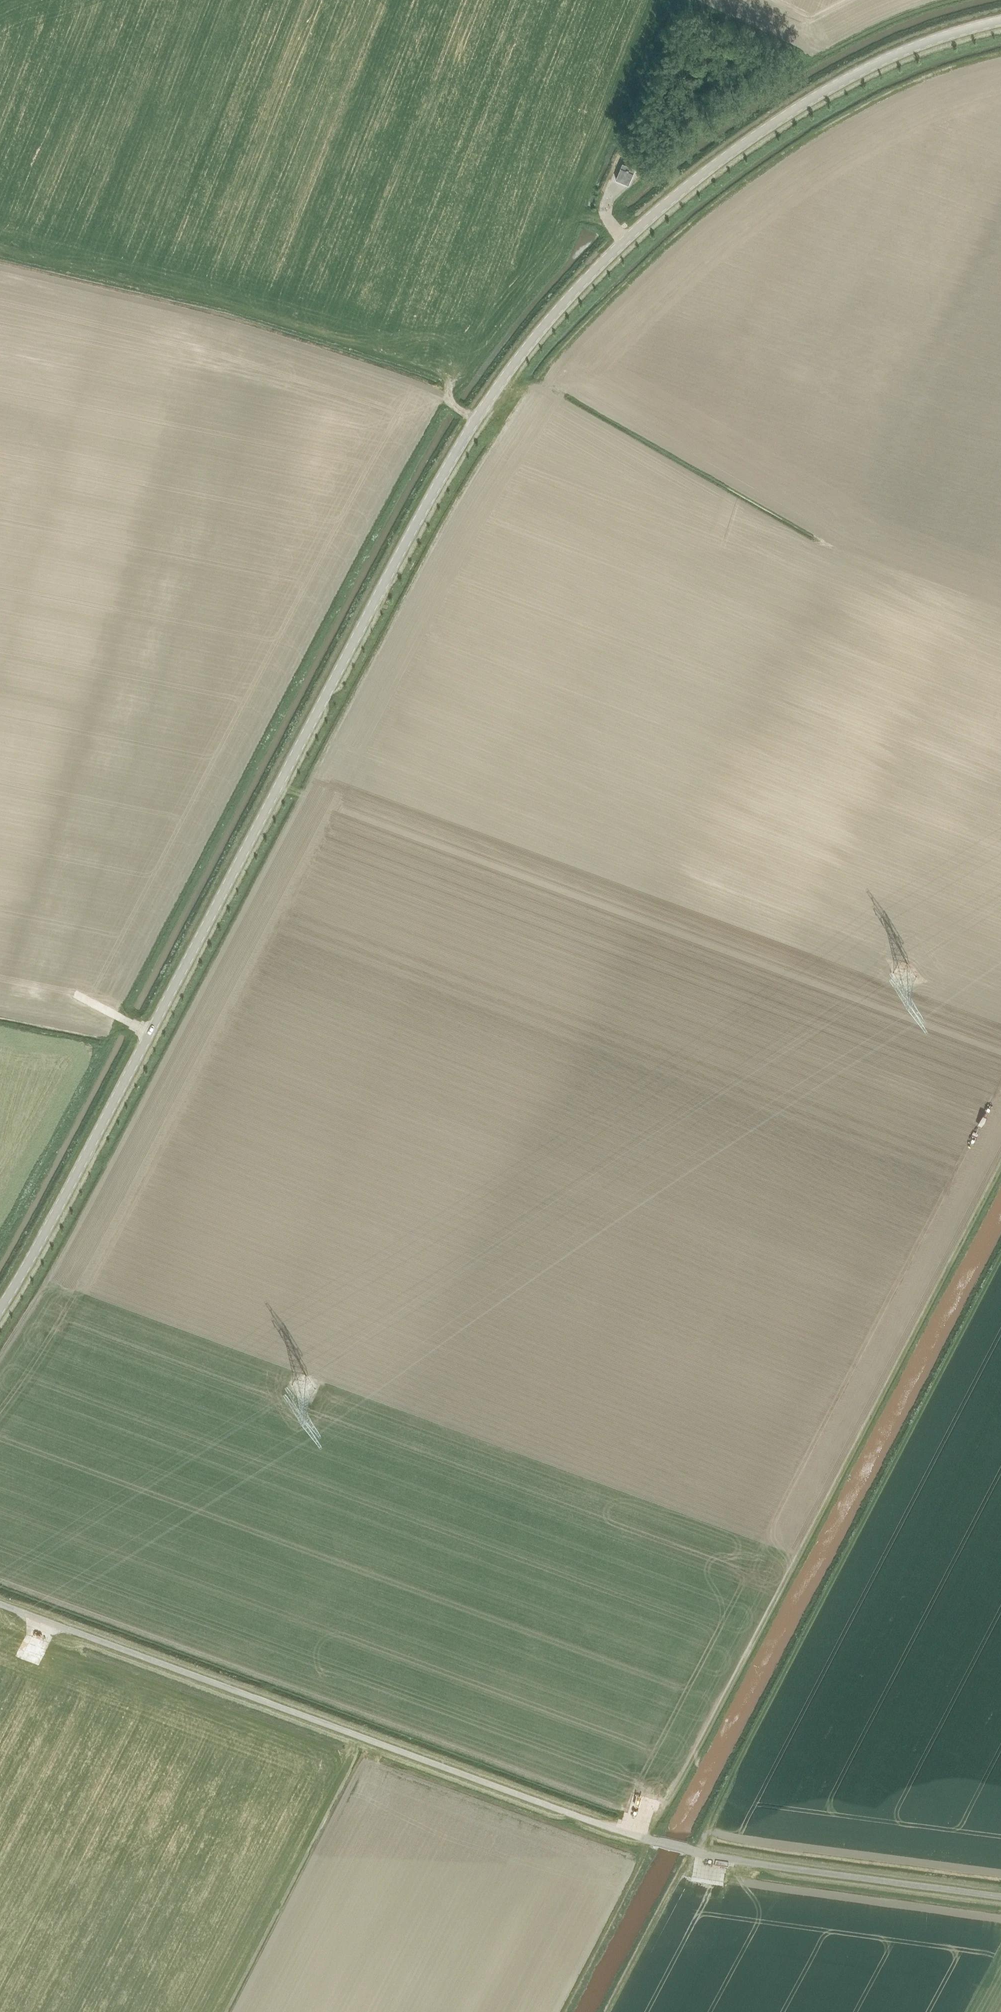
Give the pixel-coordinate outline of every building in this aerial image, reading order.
[(636,169),(623,163),(617,179),(629,185),(636,169)]
